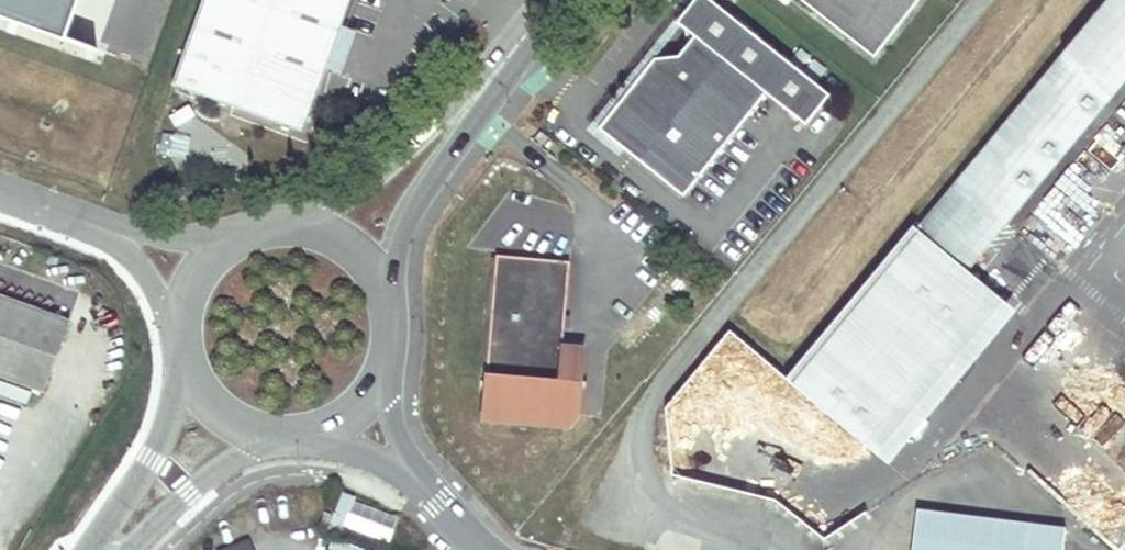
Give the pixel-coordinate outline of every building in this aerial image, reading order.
[(64,42),(79,0),(0,0),(0,19),(64,42)] [(172,86),(302,132),(323,74),(340,27),(350,0),(204,0),(172,86)] [(761,90),(801,122),(825,92),(708,0),(688,0),(672,20),(680,26),(682,43),(673,54),(649,57),(594,127),(680,194),(761,90)] [(915,0),(796,0),(870,57),(915,0)] [(957,181),(1008,222),(1124,82),(1124,0),(1107,0),(957,181)] [(331,76),(348,30),(340,27),(323,74),(331,76)] [(146,64),(156,35),(137,28),(127,57),(146,64)] [(967,271),(1008,222),(957,181),(917,230),(967,271)] [(877,456),(1004,302),(967,271),(917,230),(789,383),(839,424),(877,456)] [(570,259),(497,251),(480,415),(566,424),(576,412),(583,347),(561,344),(570,259)] [(49,334),(55,317),(0,296),(0,317),(49,334)] [(49,334),(0,317),(0,375),(30,386),(49,334)] [(340,534),(354,498),(343,495),(330,531),(340,534)] [(1065,529),(917,510),(912,549),(1063,549),(1065,529)]
